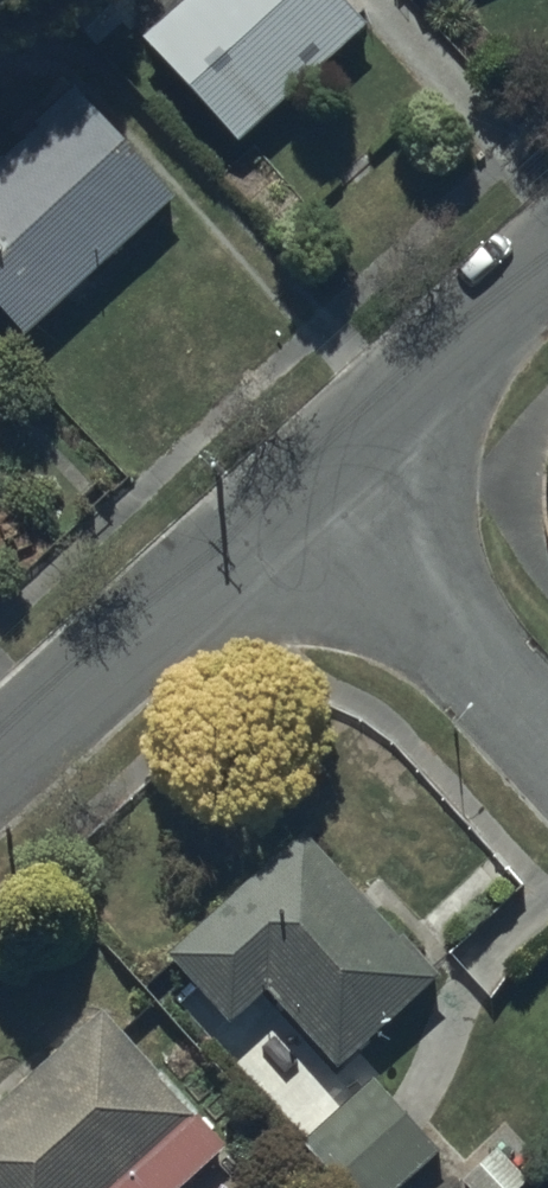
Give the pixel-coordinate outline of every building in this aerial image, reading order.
[(345,0),(169,0),(139,27),(231,131),(360,17),(345,0)] [(0,147),(0,294),(26,322),(176,183),(76,76),(0,147)] [(340,1054),(435,962),(296,819),(169,942),(234,1009),(266,978),(340,1054)] [(0,1084),(0,1187),(165,1187),(225,1136),(100,995),(0,1084)] [(372,1071),(301,1133),(348,1187),(388,1187),(437,1145),(372,1071)]
